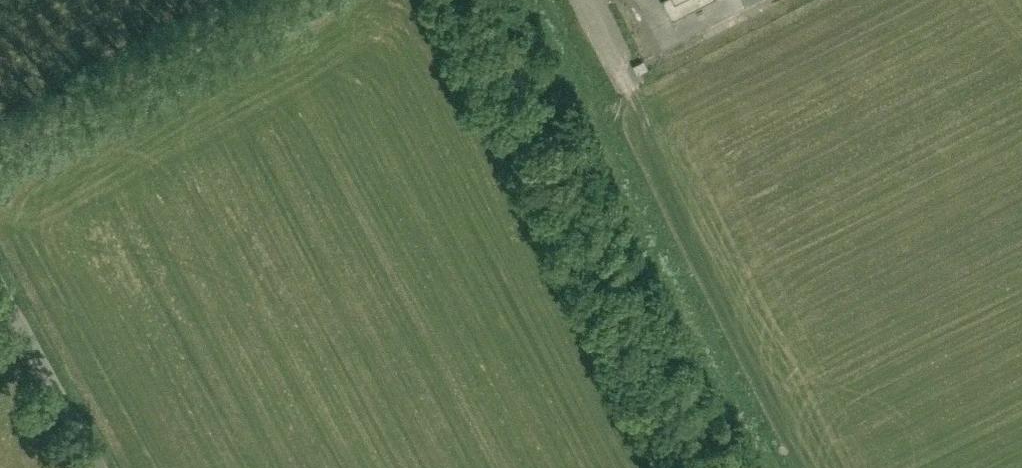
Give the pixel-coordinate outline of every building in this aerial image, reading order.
[(673,18),(708,0),(664,0),(673,18)] [(620,96),(628,112),(636,108),(628,92),(620,96)]
